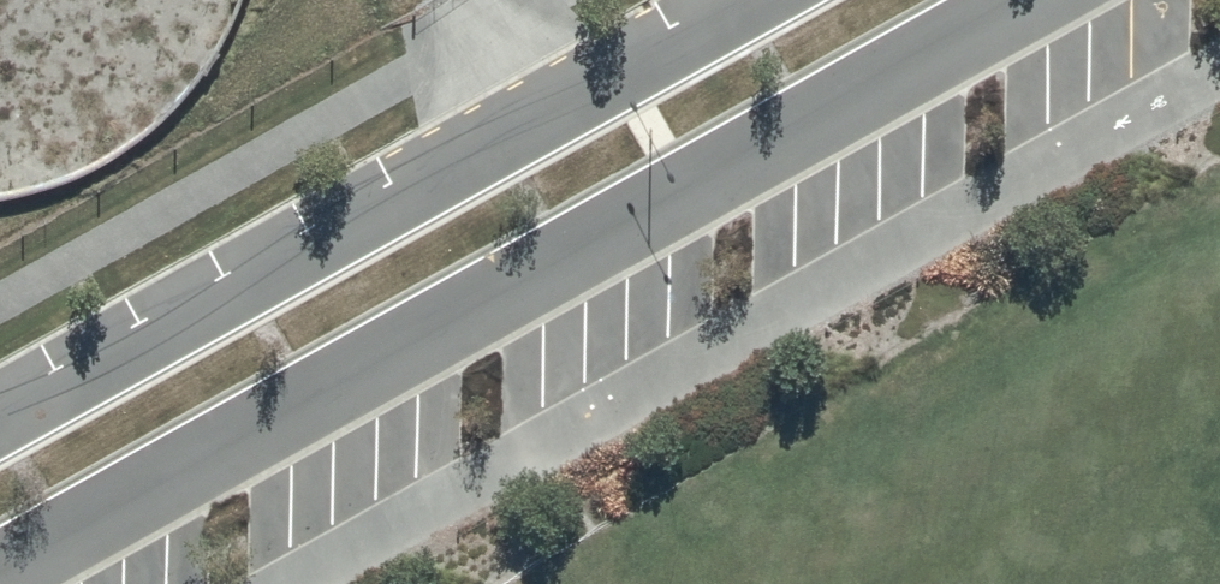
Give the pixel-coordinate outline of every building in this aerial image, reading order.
[(71,183),(158,130),(223,51),(242,0),(0,0),(0,199),(71,183)]
